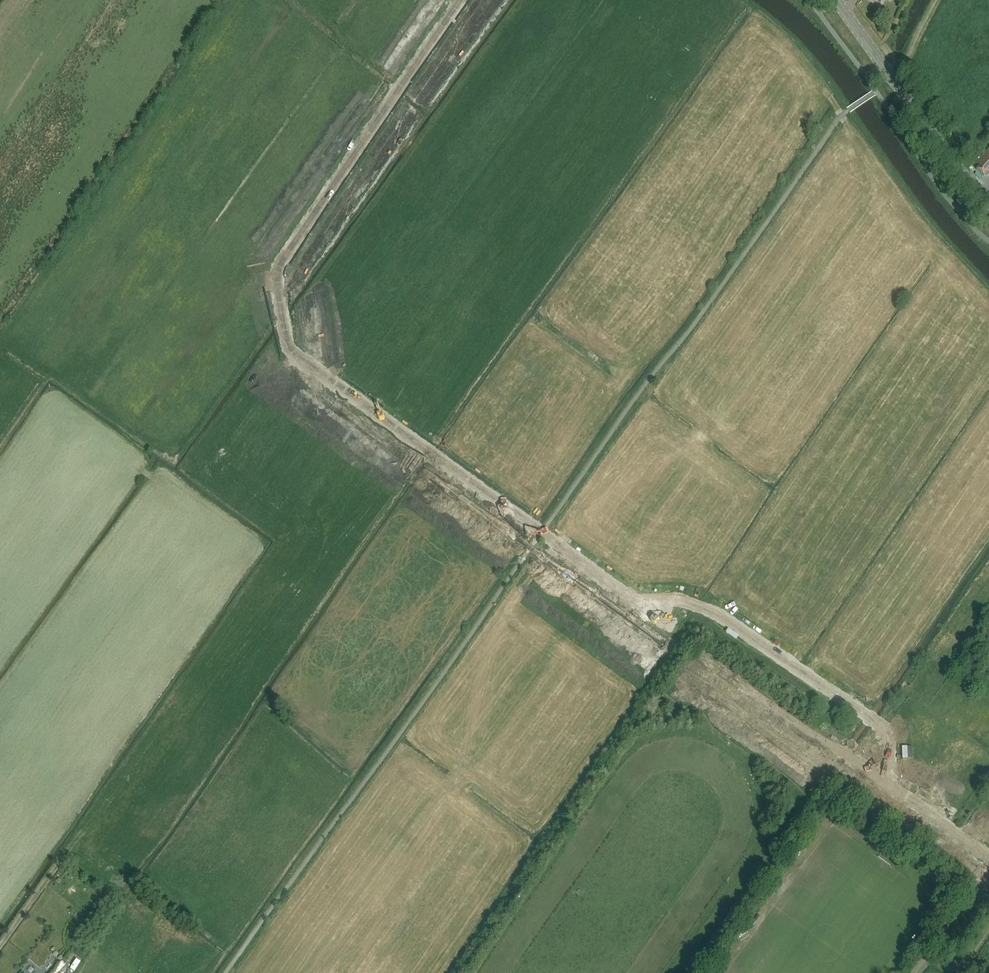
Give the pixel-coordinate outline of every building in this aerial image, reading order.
[(976,163),(980,166),(977,170),(984,176),(987,172),(988,174),(988,148),(976,163)] [(67,964),(63,960),(51,972),(59,972),(67,964)]
